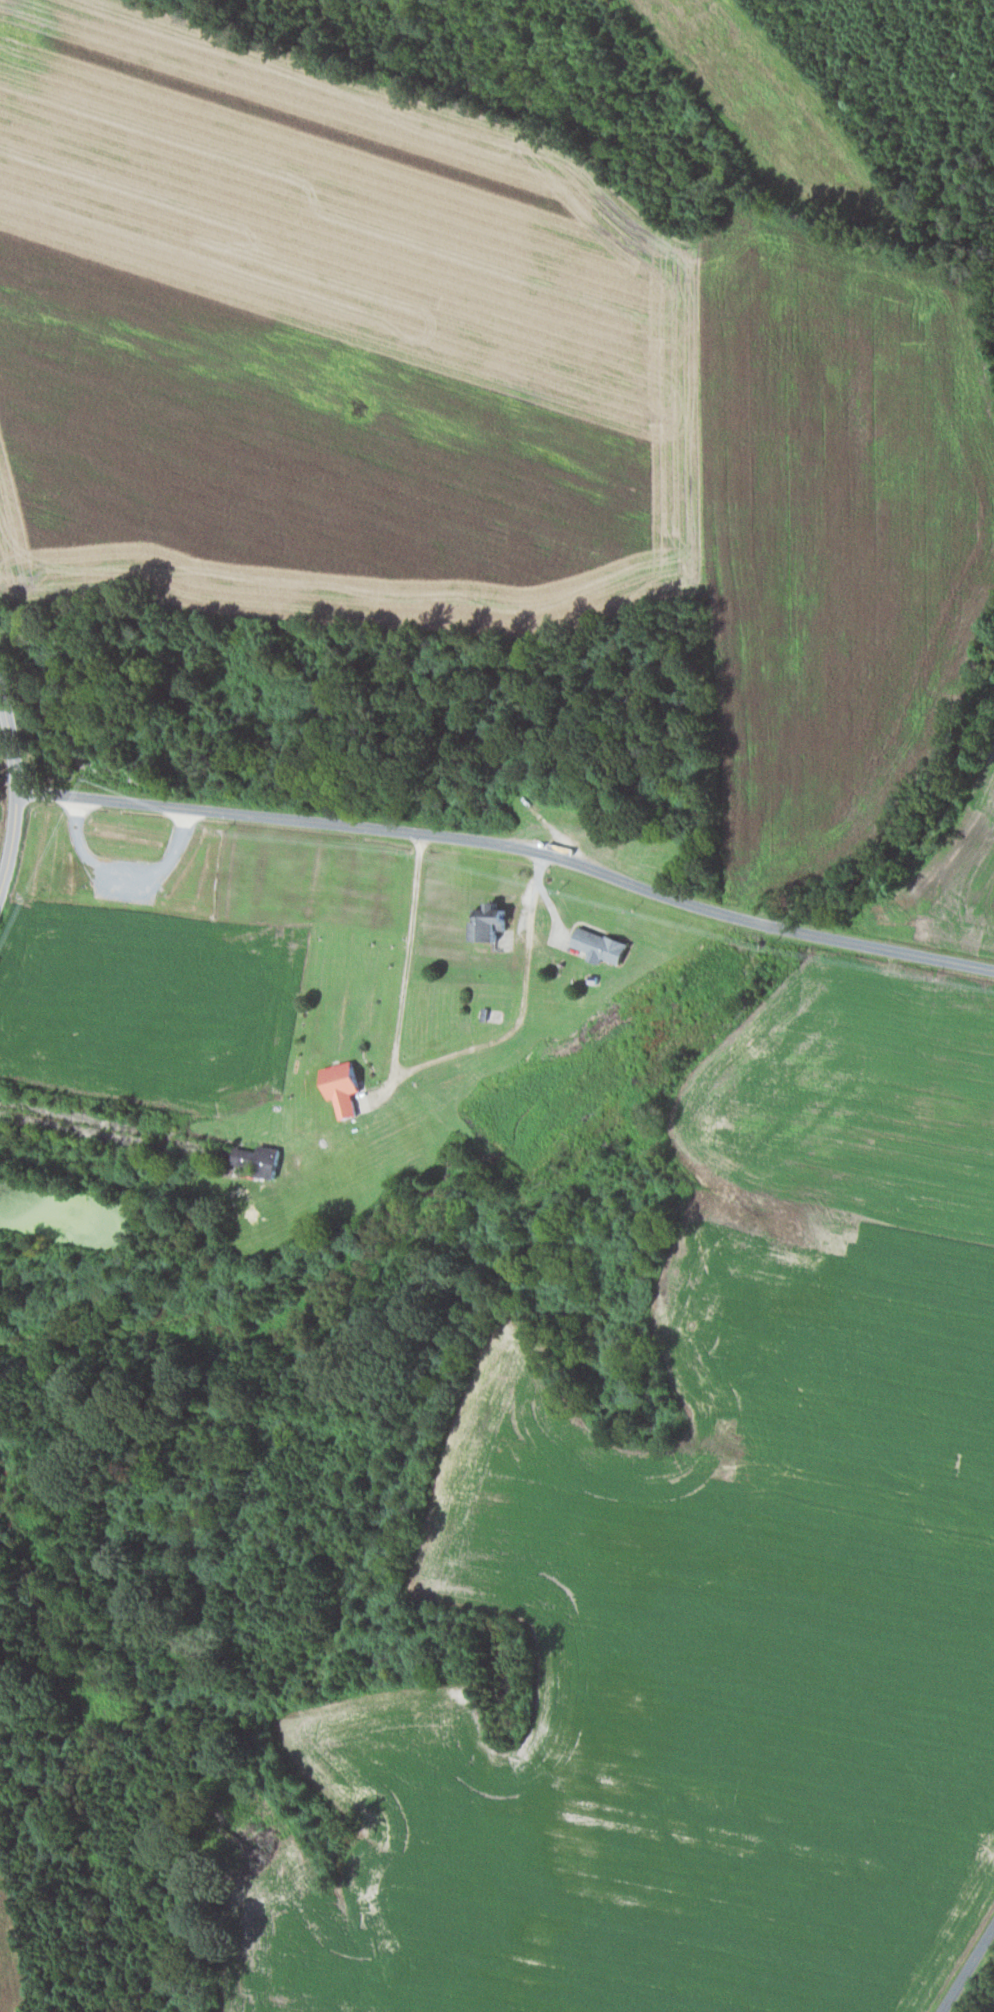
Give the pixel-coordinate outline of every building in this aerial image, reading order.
[(473,901),(472,943),(518,943),(518,903),(473,901)] [(576,945),(593,951),(590,958),(603,963),(605,957),(625,964),(632,942),(583,925),(576,945)] [(343,1119),(361,1115),(355,1092),(366,1090),(358,1059),(323,1068),(331,1100),(338,1098),(343,1119)] [(371,1110),(369,1095),(358,1097),(360,1112),(371,1110)] [(237,1146),(235,1163),(259,1167),(258,1175),(279,1178),(283,1147),(262,1144),(261,1150),(237,1146)]
